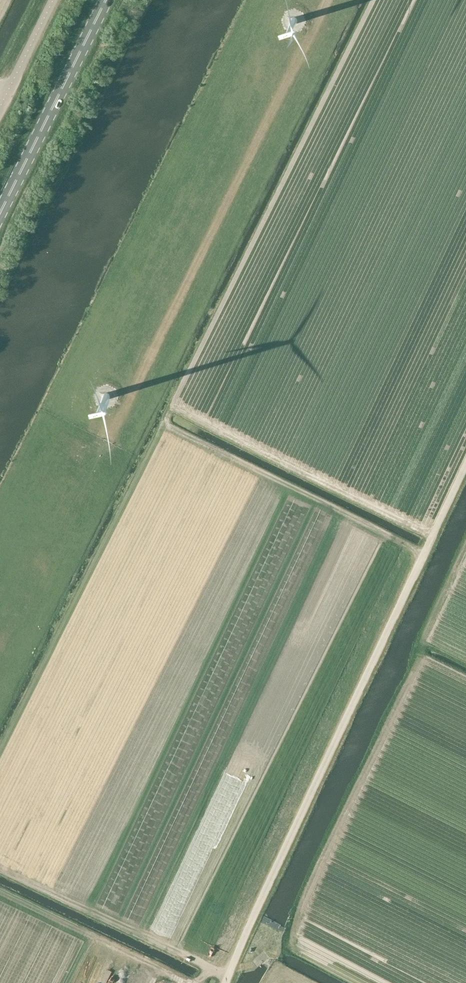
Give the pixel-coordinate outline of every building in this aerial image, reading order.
[(296,17),(295,17),(294,17),(293,17),(293,18),(292,18),(292,19),(291,19),(291,20),(291,21),(290,21),(290,22),(291,22),(291,23),(291,24),(292,24),(292,25),(293,25),(293,26),(294,26),(295,26),(296,26),(297,25),(298,25),(298,24),(299,24),(299,23),(299,22),(299,21),(299,20),(299,19),(298,19),(298,18),(297,18),(296,17)] [(107,393),(106,393),(105,393),(105,394),(104,394),(104,395),(103,395),(103,396),(103,397),(103,398),(103,399),(103,400),(104,400),(104,401),(105,401),(106,401),(106,402),(107,402),(108,402),(108,401),(109,401),(110,401),(110,400),(111,400),(111,399),(111,398),(111,397),(111,396),(111,395),(110,395),(110,394),(109,394),(109,393),(108,393),(107,393)]
